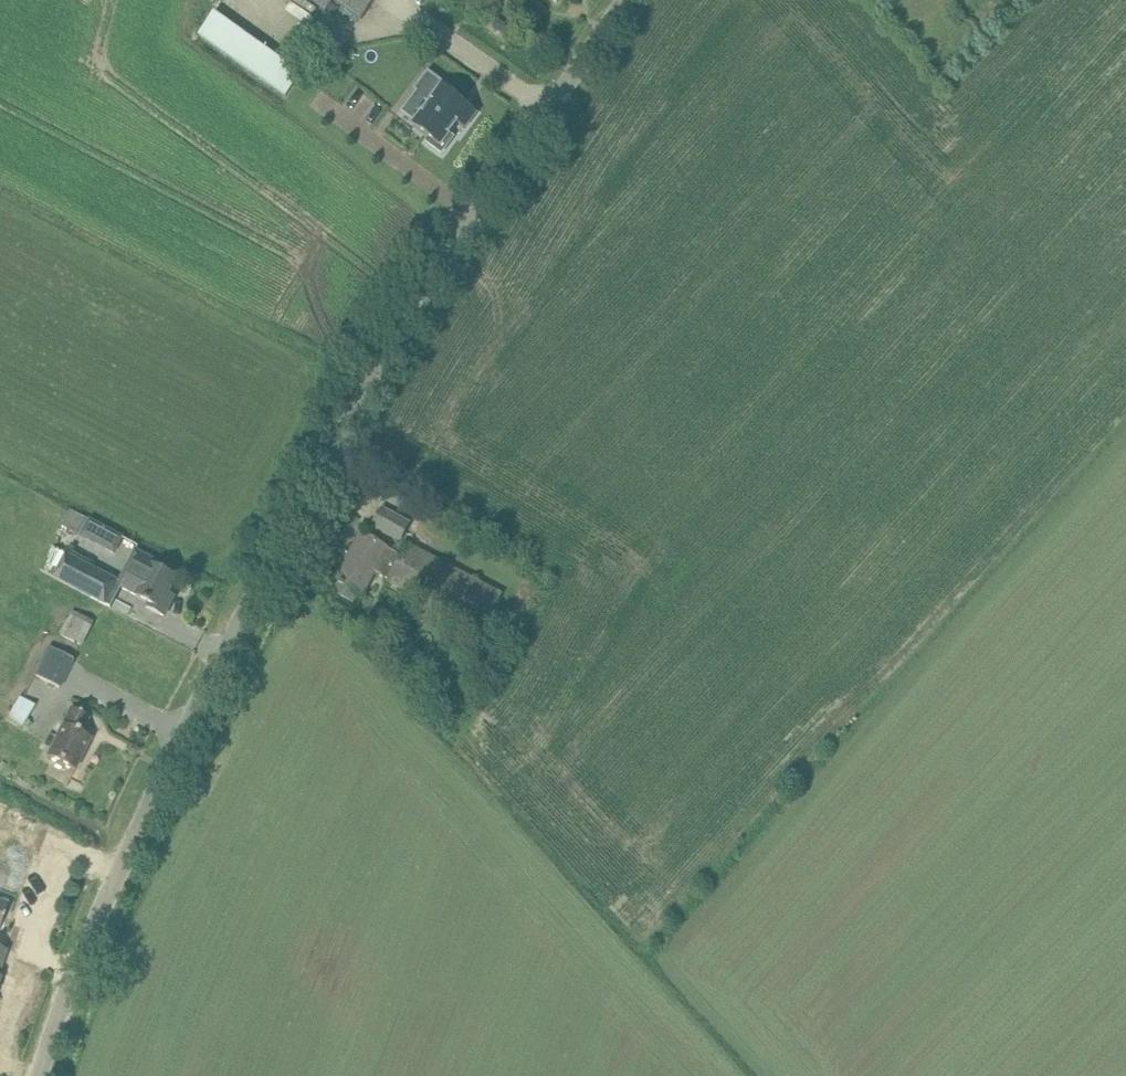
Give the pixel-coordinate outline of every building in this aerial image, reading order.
[(326,10),(333,0),(311,0),(326,10)] [(361,20),(375,0),(333,0),(361,20)] [(197,34),(286,95),(302,72),(213,11),(197,34)] [(431,101),(413,126),(429,138),(426,141),(442,153),(453,137),(450,135),(458,123),(464,128),(476,113),(448,92),(451,88),(429,71),(415,89),(431,101)] [(372,526),(401,542),(412,524),(383,508),(372,526)] [(87,519),(79,536),(94,543),(102,526),(87,519)] [(388,581),(408,592),(482,631),(502,594),(408,544),(402,555),(362,534),(337,580),(341,582),(335,593),(353,603),(359,592),(363,593),(375,572),(389,579),(388,581)] [(104,573),(53,548),(41,570),(53,576),(53,577),(91,597),(104,573)] [(164,616),(175,595),(169,592),(177,577),(167,572),(169,568),(136,550),(117,585),(137,595),(136,596),(149,603),(147,607),(164,616)] [(73,611),(61,633),(82,645),(94,622),(73,611)] [(35,673),(63,686),(76,657),(48,645),(35,673)] [(8,717),(22,727),(35,704),(21,695),(8,717)] [(89,717),(71,708),(57,737),(49,733),(43,744),(51,748),(46,757),(74,771),(91,738),(81,733),(89,717)] [(8,905),(0,902),(0,927),(8,905)]
